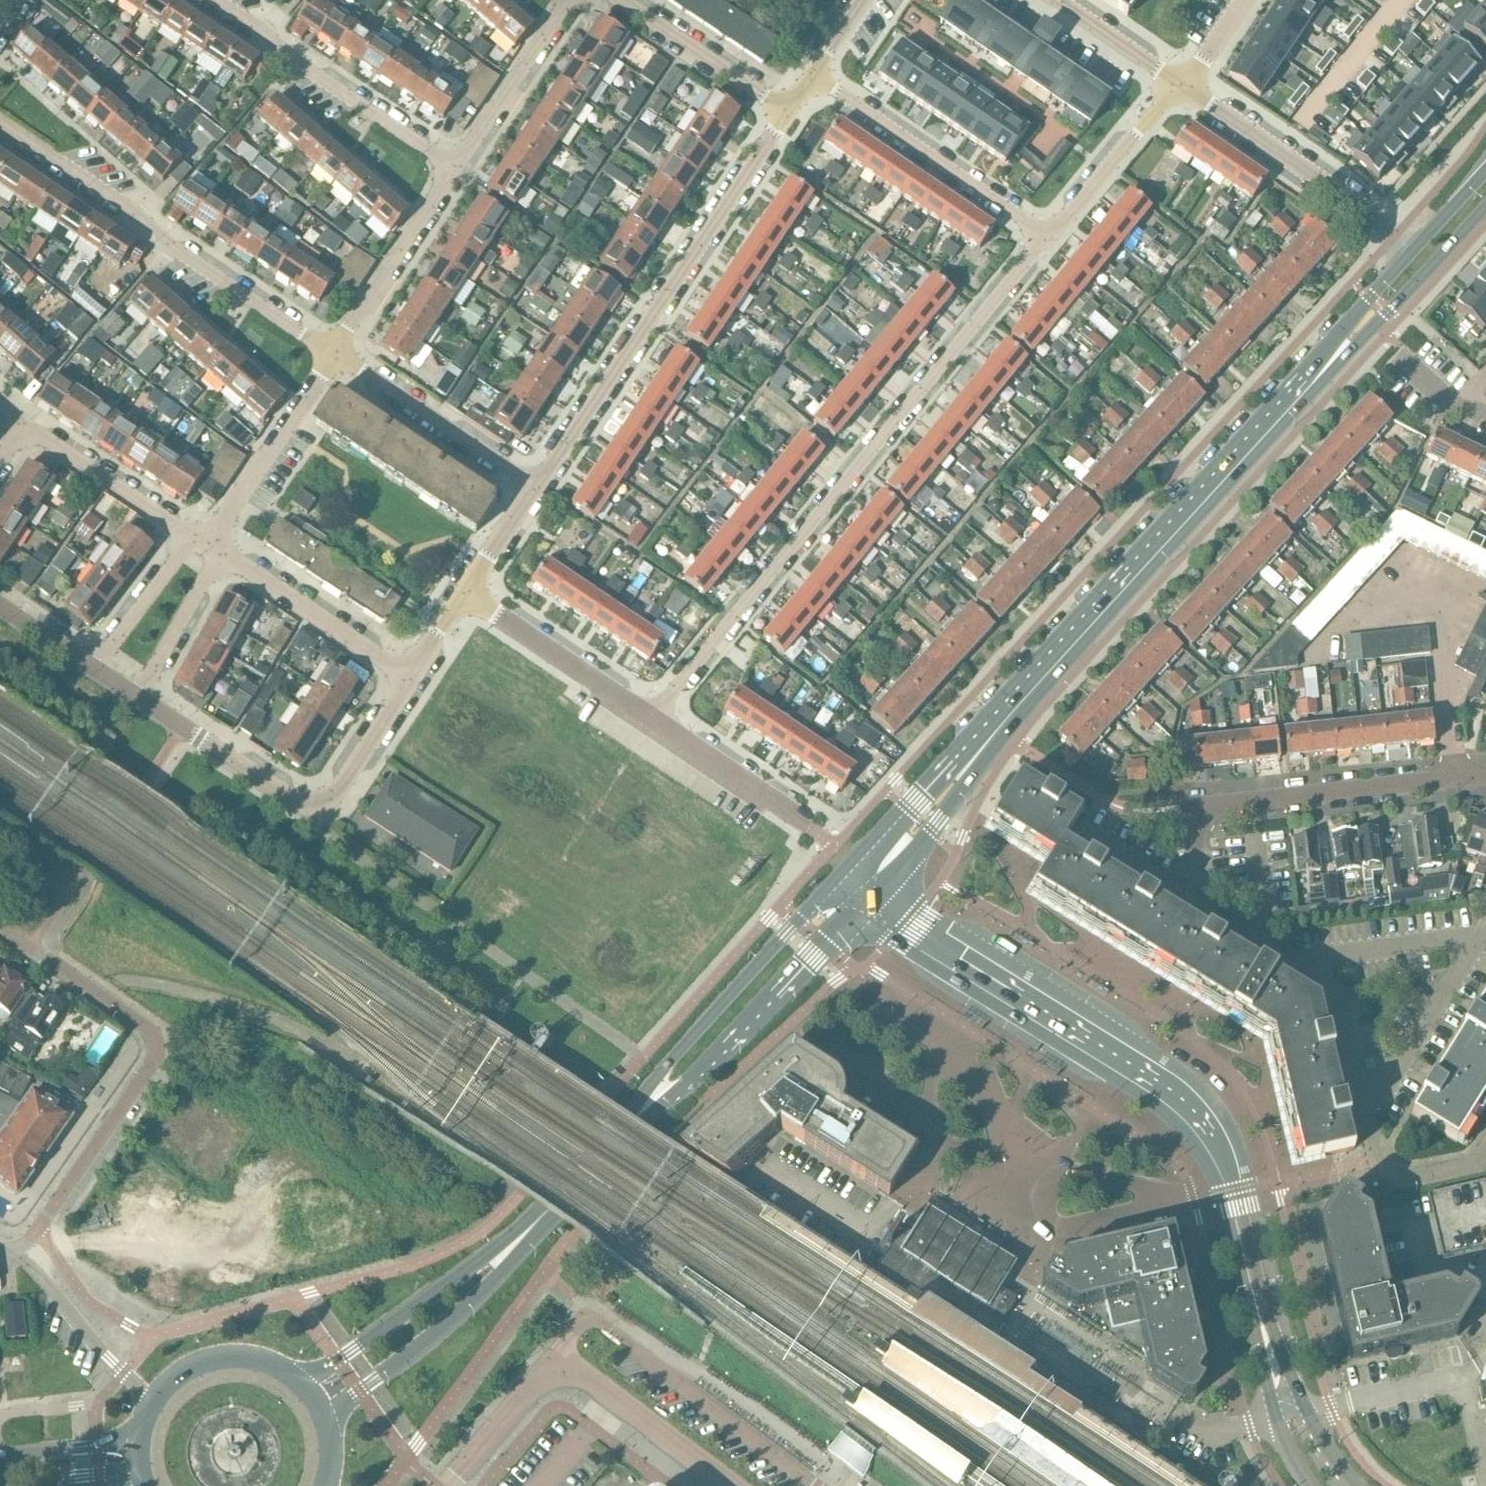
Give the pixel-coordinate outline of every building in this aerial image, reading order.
[(65,28),(72,19),(73,17),(52,0),(46,0),(40,8),(65,28)] [(149,0),(119,0),(140,14),(149,0)] [(177,4),(171,0),(149,0),(140,14),(161,28),(177,4)] [(301,40),(308,29),(318,36),(335,12),(317,0),(312,0),(290,32),(301,40)] [(367,9),(373,0),(361,0),(359,4),(367,9)] [(376,0),(373,0),(367,9),(375,15),(382,4),(376,0)] [(488,0),(458,0),(475,15),(488,0)] [(514,11),(502,0),(488,0),(475,15),(495,32),(514,11)] [(765,64),(780,42),(717,0),(669,0),(765,64)] [(942,23),(944,24),(959,35),(971,43),(1011,70),(1017,75),(1052,99),(1067,109),(1080,118),(1090,125),(1092,123),(1107,100),(1077,80),(1075,78),(1067,73),(1044,57),(1059,35),(1043,24),(1035,35),(1035,36),(1034,37),(1028,46),(1002,28),(993,22),(990,20),(961,0),(958,0),(942,23)] [(1128,17),(1139,0),(1102,0),(1128,17)] [(1321,7),(1311,0),(1280,0),(1278,4),(1309,25),(1321,7)] [(1428,0),(1423,0),(1420,3),(1430,11),(1434,5),(1428,0)] [(1425,17),(1430,11),(1420,3),(1415,10),(1425,17)] [(181,42),(198,18),(177,4),(161,28),(181,42)] [(439,20),(447,11),(440,4),(432,14),(439,20)] [(1296,43),(1309,25),(1278,4),(1265,22),(1296,43)] [(1477,14),(1485,22),(1485,4),(1477,14)] [(411,16),(401,9),(398,8),(392,17),(405,25),(411,16)] [(439,20),(436,24),(435,25),(443,31),(443,30),(455,17),(447,11),(439,20)] [(515,50),(534,28),(514,11),(495,32),(515,50)] [(338,49),(355,25),(335,12),(318,36),(338,49)] [(1477,14),(1463,30),(1485,51),(1485,22),(1477,14)] [(198,18),(181,42),(202,56),(218,31),(198,18)] [(1357,18),(1349,27),(1356,32),(1363,23),(1357,18)] [(80,26),(77,23),(72,19),(65,28),(64,29),(70,36),(80,26)] [(587,42),(614,60),(629,38),(602,19),(587,42)] [(1284,61),(1296,43),(1265,22),(1253,40),(1284,61)] [(359,63),(376,39),(355,25),(338,49),(359,63)] [(121,26),(110,42),(118,47),(125,37),(129,31),(121,26)] [(439,35),(426,26),(420,35),(426,40),(433,44),(439,35)] [(1348,41),(1356,32),(1349,27),(1342,36),(1348,41)] [(31,28),(12,50),(31,67),(50,45),(31,28)] [(223,69),(239,45),(218,31),(202,56),(223,69)] [(1447,36),(1432,52),(1438,58),(1466,83),(1481,66),(1453,41),(1447,36)] [(125,37),(118,47),(122,50),(128,40),(125,37)] [(476,38),(468,49),(476,54),(484,43),(476,38)] [(1402,45),(1393,38),(1388,44),(1397,51),(1402,45)] [(376,39),(359,63),(380,77),(396,53),(376,39)] [(878,77),(897,90),(923,52),(904,40),(878,77)] [(1284,61),(1253,40),(1241,58),(1272,79),(1284,61)] [(614,60),(587,42),(573,63),(600,81),(614,60)] [(114,49),(107,43),(95,57),(102,63),(114,49)] [(444,54),(453,60),(460,49),(452,43),(444,54)] [(492,48),(484,43),(476,54),(484,60),(492,48)] [(1397,51),(1388,44),(1383,50),(1393,57),(1397,51)] [(51,84),(70,62),(50,45),(31,67),(51,84)] [(239,45),(223,69),(233,76),(244,84),(252,71),(263,78),(271,67),(239,45)] [(109,69),(121,55),(114,49),(102,63),(109,69)] [(469,56),(460,49),(453,60),(462,66),(469,56)] [(1330,51),(1322,60),(1329,65),(1336,56),(1330,51)] [(923,52),(897,90),(915,102),(938,69),(921,57),(924,53),(923,52)] [(401,91),(417,67),(397,53),(396,53),(380,77),(401,91)] [(158,77),(170,59),(162,54),(150,71),(158,77)] [(654,86),(669,65),(656,56),(641,78),(654,86)] [(1272,79),(1241,58),(1229,77),(1259,97),(1272,79)] [(1466,83),(1438,58),(1423,74),(1452,98),(1466,83)] [(170,59),(158,77),(166,82),(178,64),(170,59)] [(1321,74),(1329,65),(1322,60),(1315,70),(1321,74)] [(69,100),(88,78),(70,62),(51,84),(69,100)] [(600,81),(573,63),(558,84),(586,103),(600,81)] [(500,78),(479,65),(472,75),(492,89),(500,78)] [(421,104),(437,80),(417,67),(401,91),(421,104)] [(685,76),(673,68),(659,90),(671,98),(685,76)] [(217,79),(213,84),(223,91),(233,76),(223,69),(217,79)] [(938,69),(915,102),(933,114),(956,81),(938,69)] [(1375,79),(1366,71),(1361,77),(1370,85),(1375,79)] [(145,73),(131,90),(139,97),(153,80),(145,73)] [(1452,98),(1423,74),(1409,90),(1437,115),(1442,109),(1447,113),(1456,103),(1452,98)] [(466,85),(486,99),(492,89),(472,75),(466,85)] [(1370,85),(1361,77),(1356,84),(1366,91),(1370,85)] [(88,117),(108,95),(88,78),(69,100),(88,117)] [(154,79),(153,80),(139,97),(146,103),(162,85),(154,79)] [(198,107),(212,85),(203,80),(188,100),(198,107)] [(460,95),(459,95),(437,80),(421,104),(444,119),(459,96),(460,95)] [(956,81),(933,114),(950,127),(974,93),(956,81)] [(586,103),(558,84),(544,105),(572,124),(586,103)] [(212,85),(198,107),(212,117),(219,108),(217,108),(215,100),(222,91),(212,85)] [(459,95),(460,95),(459,96),(479,109),(486,99),(466,85),(459,95)] [(1303,85),(1295,94),(1301,99),(1309,90),(1303,85)] [(639,107),(648,94),(639,88),(630,101),(639,107)] [(1437,115),(1409,90),(1394,107),(1422,132),(1437,115)] [(974,93),(950,127),(968,139),(991,105),(974,93)] [(656,94),(646,109),(658,117),(668,102),(656,94)] [(697,116),(725,135),(740,112),(712,94),(697,116)] [(1294,109),(1301,99),(1295,94),(1288,104),(1294,109)] [(107,133),(126,111),(108,95),(88,117),(107,133)] [(277,97),(258,119),(277,136),(297,114),(277,97)] [(630,101),(621,114),(631,120),(639,107),(630,101)] [(176,129),(192,110),(185,104),(169,122),(176,129)] [(530,126),(558,145),(572,124),(544,105),(530,126)] [(991,105),(968,139),(986,151),(1009,117),(991,105)] [(1348,113),(1339,105),(1334,111),(1343,119),(1348,113)] [(1329,107),(1321,117),(1336,128),(1343,119),(1334,111),(1329,107)] [(1422,132),(1394,107),(1380,123),(1408,148),(1422,132)] [(469,108),(466,113),(472,118),(476,112),(469,108)] [(184,136),(201,118),(192,110),(176,129),(184,136)] [(125,149),(145,127),(126,111),(107,133),(125,149)] [(296,152),(315,130),(297,114),(277,136),(296,152)] [(725,135),(697,116),(683,137),(711,156),(725,135)] [(1009,117),(986,151),(1005,164),(1028,130),(1009,117)] [(844,158),(859,135),(840,122),(824,144),(844,158)] [(1408,148),(1380,123),(1365,139),(1393,164),(1397,169),(1407,158),(1402,154),(1408,148)] [(1193,161),(1209,139),(1189,125),(1173,148),(1193,161)] [(558,145),(530,126),(516,148),(543,166),(558,145)] [(144,166),(163,144),(145,127),(125,149),(144,166)] [(1313,128),(1307,136),(1318,144),(1324,136),(1313,128)] [(315,169),(334,147),(315,130),(296,152),(315,169)] [(612,149),(615,144),(620,137),(609,131),(602,142),(612,149)] [(656,148),(660,141),(647,132),(642,139),(656,148)] [(236,134),(227,144),(237,153),(246,142),(236,134)] [(859,135),(844,158),(863,171),(879,148),(859,135)] [(711,156),(683,137),(669,159),(697,178),(711,156)] [(651,155),(656,148),(642,139),(637,146),(651,155)] [(1212,175),(1228,152),(1209,139),(1193,161),(1212,175)] [(1393,164),(1365,139),(1351,156),(1378,181),(1393,164)] [(1062,140),(1058,145),(1067,153),(1072,147),(1062,140)] [(163,144),(144,166),(163,182),(182,160),(163,144)] [(1058,145),(1052,152),(1062,159),(1067,153),(1058,145)] [(334,185),(353,163),(334,147),(315,169),(334,185)] [(219,148),(211,158),(227,170),(235,160),(219,148)] [(543,166),(516,148),(502,168),(530,187),(543,166)] [(588,164),(597,171),(607,156),(596,148),(586,163),(588,164)] [(879,148),(863,171),(882,184),(898,161),(879,148)] [(1023,149),(1018,156),(1027,163),(1033,157),(1023,149)] [(1052,152),(1047,158),(1057,166),(1062,159),(1052,152)] [(1231,188),(1247,165),(1228,152),(1212,175),(1231,188)] [(12,161),(0,153),(0,178),(12,161)] [(1033,157),(1027,163),(1037,171),(1042,164),(1033,157)] [(1047,158),(1042,164),(1051,172),(1057,166),(1047,158)] [(697,178),(669,159),(655,180),(683,198),(697,178)] [(32,175),(12,161),(0,178),(0,188),(16,199),(32,175)] [(898,161),(882,184),(901,197),(917,174),(898,161)] [(831,177),(838,166),(831,162),(824,172),(831,177)] [(352,201),(371,180),(353,163),(334,185),(352,201)] [(1042,164),(1037,171),(1046,179),(1051,172),(1042,164)] [(261,174),(270,181),(277,171),(269,165),(261,174)] [(1180,165),(1173,175),(1179,179),(1180,180),(1187,170),(1180,165)] [(1251,201),(1267,178),(1247,165),(1231,188),(1251,201)] [(838,166),(831,177),(838,182),(845,171),(838,166)] [(530,187),(502,168),(488,189),(515,208),(530,187)] [(243,193),(250,182),(255,175),(247,170),(235,188),(243,193)] [(1187,170),(1180,180),(1187,184),(1194,174),(1187,170)] [(281,188),(289,178),(280,171),(272,181),(281,188)] [(583,192),(591,180),(579,172),(571,184),(572,184),(583,192)] [(634,181),(620,172),(614,181),(628,190),(634,181)] [(917,174),(901,197),(920,210),(936,188),(917,174)] [(37,213),(53,188),(32,175),(16,199),(37,213)] [(250,182),(243,193),(250,198),(257,187),(262,180),(255,175),(250,182)] [(371,218),(390,196),(371,180),(352,201),(371,218)] [(602,202),(611,187),(599,180),(590,194),(602,202)] [(683,198),(655,180),(641,201),(669,219),(683,198)] [(777,200),(800,216),(814,196),(791,180),(777,200)] [(211,196),(189,182),(165,217),(177,225),(184,213),(194,220),(211,196)] [(572,184),(567,190),(579,198),(583,192),(572,184)] [(57,226),(73,202),(53,188),(37,213),(57,226)] [(869,203),(876,193),(869,188),(862,198),(869,203)] [(936,188),(920,210),(940,223),(955,201),(936,188)] [(304,204),(311,210),(315,206),(324,196),(316,190),(304,204)] [(1219,206),(1226,196),(1219,192),(1212,201),(1219,206)] [(883,197),(876,193),(869,203),(870,203),(876,207),(883,197)] [(1151,210),(1130,193),(1115,211),(1136,228),(1151,210)] [(215,234),(231,210),(211,196),(194,220),(215,234)] [(324,196),(315,206),(322,212),(331,202),(324,196)] [(390,196),(371,218),(390,235),(409,213),(390,196)] [(588,196),(577,212),(589,220),(599,204),(588,196)] [(1226,196),(1219,206),(1226,211),(1233,201),(1226,196)] [(467,220),(495,239),(509,217),(481,198),(467,220)] [(286,199),(275,216),(284,222),(295,205),(286,199)] [(800,216),(777,200),(764,220),(787,235),(800,216)] [(669,219),(641,201),(627,222),(654,241),(669,219)] [(955,201),(940,223),(959,237),(974,214),(955,201)] [(78,241),(95,216),(73,202),(57,226),(78,241)] [(295,205),(284,222),(293,228),(304,211),(295,205)] [(236,248),(252,224),(231,210),(215,234),(236,248)] [(1136,228),(1115,211),(1100,229),(1121,246),(1136,228)] [(553,237),(563,222),(552,214),(542,229),(553,237)] [(908,229),(915,219),(907,214),(901,224),(908,229)] [(974,214),(959,237),(979,250),(994,227),(974,214)] [(809,222),(819,228),(824,221),(813,215),(809,222)] [(0,223),(0,229),(1,228),(5,231),(12,220),(5,216),(0,223)] [(99,254),(100,252),(115,230),(95,216),(78,241),(99,254)] [(568,226),(579,234),(586,224),(575,216),(568,226)] [(915,219),(908,229),(914,233),(921,223),(915,219)] [(1210,219),(1204,227),(1223,241),(1229,233),(1210,219)] [(469,252),(481,260),(491,266),(497,257),(487,250),(495,239),(467,220),(453,241),(469,252)] [(787,235),(764,220),(751,239),(774,254),(787,235)] [(613,243),(627,252),(641,262),(654,241),(627,222),(613,243)] [(819,228),(809,222),(805,228),(815,235),(819,228)] [(351,241),(353,239),(361,229),(355,223),(344,235),(351,241)] [(257,262),(264,252),(273,238),(252,224),(236,248),(257,262)] [(1149,228),(1143,234),(1153,242),(1158,236),(1149,228)] [(361,229),(353,239),(351,241),(359,247),(369,235),(361,229)] [(1121,246),(1100,229),(1085,247),(1107,264),(1121,246)] [(100,252),(99,254),(120,269),(129,255),(140,262),(147,252),(115,230),(100,252)] [(325,250),(335,236),(326,230),(317,244),(325,250)] [(538,233),(531,245),(542,253),(550,241),(538,233)] [(1143,234),(1138,240),(1148,248),(1153,242),(1143,234)] [(334,255),(343,241),(335,236),(325,250),(334,255)] [(32,250),(26,260),(27,261),(32,264),(45,243),(38,238),(31,248),(32,250)] [(278,276),(294,252),(273,238),(264,252),(257,262),(278,276)] [(882,247),(889,252),(891,249),(877,238),(866,253),(874,258),(882,247)] [(774,254),(751,239),(739,258),(762,274),(774,254)] [(946,255),(953,245),(947,240),(940,250),(946,255)] [(481,260),(469,252),(453,241),(439,262),(466,281),(481,260)] [(641,262),(627,252),(613,243),(599,264),(627,282),(641,262)] [(551,275),(566,253),(555,245),(540,268),(551,275)] [(953,245),(946,255),(953,260),(960,249),(953,245)] [(1107,264),(1085,247),(1071,265),(1092,282),(1107,264)] [(375,263),(354,250),(347,260),(368,274),(375,263)] [(298,290),(314,266),(294,252),(278,276),(298,290)] [(783,260),(793,267),(798,260),(788,254),(783,260)] [(2,265),(20,281),(29,271),(9,256),(2,265)] [(49,258),(41,271),(52,279),(61,265),(49,258)] [(762,274),(739,258),(726,277),(749,293),(762,274)] [(341,270),(361,284),(368,274),(347,260),(341,270)] [(514,275),(523,281),(533,266),(524,260),(514,275)] [(793,267),(783,260),(778,267),(788,274),(793,267)] [(466,281),(439,262),(424,283),(452,302),(466,281)] [(1120,264),(1114,271),(1124,279),(1129,272),(1120,264)] [(67,283),(75,288),(87,270),(79,265),(67,283)] [(1083,293),(1092,282),(1071,265),(1056,283),(1077,300),(1083,293)] [(336,280),(335,279),(314,266),(298,290),(320,304),(336,280)] [(578,295),(606,313),(621,292),(593,273),(585,267),(570,289),(578,295)] [(336,280),(355,294),(361,284),(341,270),(335,279),(336,280)] [(896,278),(909,288),(915,282),(902,271),(896,278)] [(1114,271),(1109,277),(1119,285),(1124,279),(1114,271)] [(526,290),(536,297),(548,280),(537,272),(526,290)] [(841,287),(850,294),(860,282),(851,275),(841,287)] [(1485,306),(1485,277),(1483,275),(1469,291),(1485,306)] [(917,295),(938,312),(954,294),(933,276),(917,295)] [(749,293),(726,277),(713,297),(736,312),(749,293)] [(909,288),(896,278),(891,284),(904,295),(909,288)] [(151,280),(130,304),(129,305),(149,323),(171,298),(151,280)] [(499,294),(510,301),(519,287),(508,280),(499,294)] [(20,281),(10,293),(17,299),(27,287),(27,286),(21,281),(20,281)] [(452,302),(424,283),(410,304),(438,323),(452,302)] [(1056,283),(1041,301),(1062,318),(1077,300),(1056,283)] [(49,286),(45,292),(53,299),(57,293),(51,288),(49,286)] [(80,287),(71,298),(99,322),(108,311),(80,287)] [(1469,291),(1454,308),(1465,317),(1461,322),(1472,331),(1476,327),(1482,332),(1485,328),(1485,306),(1469,291)] [(757,299),(767,306),(772,299),(762,292),(757,299)] [(564,316),(592,334),(606,313),(578,295),(564,316)] [(938,312),(917,295),(903,313),(924,330),(938,312)] [(826,307),(833,312),(841,302),(834,296),(826,307)] [(550,306),(537,297),(531,305),(545,314),(550,306)] [(736,312),(713,297),(700,316),(723,331),(736,312)] [(168,339),(190,314),(171,298),(149,323),(168,339)] [(767,306),(757,299),(752,306),(763,313),(767,306)] [(1090,300),(1085,307),(1094,314),(1095,314),(1100,308),(1092,301),(1090,300)] [(1041,301),(1026,319),(1048,336),(1055,342),(1061,336),(1070,324),(1062,318),(1041,301)] [(466,311),(481,321),(486,313),(471,303),(466,311)] [(69,304),(54,321),(67,332),(82,315),(69,304)] [(438,323),(410,304),(396,325),(424,344),(438,323)] [(18,322),(0,307),(0,343),(18,322)] [(1085,307),(1080,313),(1089,321),(1088,321),(1100,331),(1101,330),(1106,324),(1095,314),(1094,314),(1085,307)] [(118,308),(100,329),(111,337),(113,339),(125,325),(121,321),(126,315),(118,308)] [(892,308),(884,317),(875,310),(870,316),(909,348),(924,330),(903,313),(901,315),(892,308)] [(481,321),(466,311),(461,319),(475,329),(481,321)] [(808,317),(801,311),(795,320),(802,326),(808,317)] [(824,311),(815,323),(820,327),(829,316),(824,311)] [(68,333),(78,342),(94,323),(84,314),(68,333)] [(190,314),(168,339),(187,356),(208,331),(190,314)] [(592,334),(564,316),(550,337),(578,355),(592,334)] [(723,331),(700,316),(686,336),(709,351),(723,331)] [(864,341),(873,348),(873,349),(894,366),(909,348),(870,316),(865,323),(873,330),(864,341)] [(1122,326),(1111,318),(1106,324),(1116,333),(1122,326)] [(1048,336),(1026,319),(1011,337),(1032,355),(1048,336)] [(37,339),(18,322),(0,343),(0,351),(15,364),(37,339)] [(424,344),(396,325),(382,347),(410,366),(424,344)] [(100,329),(94,336),(104,345),(111,337),(100,329)] [(206,372),(227,347),(208,331),(187,356),(206,372)] [(508,339),(522,348),(527,341),(513,331),(508,339)] [(732,338),(742,344),(746,337),(736,331),(732,338)] [(785,348),(793,337),(786,332),(778,343),(785,348)] [(1092,332),(1087,338),(1103,351),(1108,345),(1092,332)] [(1065,350),(1071,355),(1076,349),(1061,336),(1055,342),(1065,350)] [(578,355),(550,337),(536,358),(564,376),(578,355)] [(742,344),(732,338),(727,344),(737,351),(742,344)] [(37,339),(15,364),(34,381),(56,356),(37,339)] [(522,348),(508,339),(503,347),(516,356),(522,348)] [(88,342),(79,356),(94,366),(104,352),(88,342)] [(1065,350),(1055,342),(1050,349),(1060,357),(1065,350)] [(1028,361),(1006,343),(991,362),(1012,379),(1028,361)] [(140,371),(157,351),(150,345),(133,365),(140,371)] [(840,352),(850,360),(855,353),(845,346),(840,352)] [(225,389),(246,364),(227,347),(206,372),(225,389)] [(894,366),(873,349),(858,366),(880,384),(894,366)] [(663,370),(686,386),(700,366),(677,350),(663,370)] [(140,371),(147,378),(165,357),(157,351),(140,371)] [(451,362),(456,366),(463,370),(471,360),(458,351),(451,362)] [(105,352),(100,360),(111,367),(116,360),(106,352),(105,352)] [(850,360),(840,352),(835,359),(844,366),(850,360)] [(564,376),(536,358),(522,379),(550,398),(564,376)] [(976,380),(998,397),(1012,379),(991,362),(976,380)] [(243,405),(265,380),(246,364),(225,389),(243,405)] [(450,365),(434,389),(446,397),(462,373),(450,365)] [(472,375),(481,382),(488,371),(479,365),(472,375)] [(880,384),(858,366),(844,384),(865,402),(880,384)] [(781,367),(775,375),(786,383),(792,375),(781,367)] [(176,368),(161,387),(180,403),(180,402),(183,400),(184,398),(195,385),(196,385),(176,368)] [(686,386),(663,370),(650,390),(674,405),(686,386)] [(56,375),(38,403),(60,418),(79,390),(56,375)] [(136,377),(131,384),(139,389),(144,382),(136,377)] [(550,398),(522,379),(508,400),(536,419),(550,398)] [(1025,379),(1020,386),(1030,393),(1035,387),(1025,379)] [(264,423),(266,420),(286,398),(265,380),(243,405),(264,423)] [(989,408),(998,397),(976,380),(962,397),(983,415),(988,409),(989,408)] [(816,382),(811,388),(821,396),(826,390),(816,382)] [(865,402),(844,384),(829,402),(850,420),(865,402)] [(195,385),(184,398),(191,405),(203,392),(195,385)] [(695,392),(705,399),(710,392),(700,385),(695,392)] [(1030,393),(1020,386),(1015,392),(1024,400),(1030,393)] [(806,395),(816,402),(821,396),(811,388),(811,389),(806,395)] [(81,431),(99,404),(79,390),(60,418),(81,431)] [(155,390),(147,401),(158,408),(160,404),(165,397),(158,392),(155,390)] [(674,405),(650,390),(637,409),(661,425),(674,405)] [(705,399),(695,392),(691,399),(701,405),(705,399)] [(336,393),(315,425),(369,460),(390,429),(336,393)] [(456,393),(450,402),(459,408),(462,403),(461,396),(456,393)] [(536,419),(508,400),(500,395),(486,417),(471,407),(465,417),(506,444),(513,435),(521,440),(536,419)] [(759,410),(767,400),(760,395),(752,405),(759,410)] [(947,415),(968,433),(983,415),(962,397),(947,415)] [(156,411),(174,424),(182,411),(165,399),(156,411)] [(850,420),(829,402),(814,421),(835,438),(850,420)] [(120,418),(99,404),(81,431),(102,445),(120,418)] [(661,425),(637,409),(625,428),(648,444),(661,425)] [(226,413),(215,425),(221,430),(223,431),(233,419),(232,418),(226,413)] [(968,433),(947,415),(932,433),(953,451),(959,444),(968,433)] [(995,415),(990,421),(1000,429),(1005,423),(995,415)] [(123,459),(141,432),(120,418),(102,445),(123,459)] [(223,431),(221,433),(243,449),(253,436),(252,436),(233,419),(223,431)] [(1000,429),(990,421),(985,427),(987,429),(994,435),(999,429),(1000,429)] [(674,424),(669,430),(680,437),(685,441),(689,434),(684,431),(674,424)] [(195,428),(186,441),(193,447),(203,433),(195,428)] [(648,444),(625,428),(612,448),(635,463),(648,444)] [(395,478),(416,446),(390,429),(369,460),(395,478)] [(680,437),(669,430),(665,437),(675,444),(680,437)] [(1438,431),(1425,457),(1448,468),(1460,442),(1438,431)] [(144,474),(162,446),(141,432),(123,459),(144,474)] [(770,439),(780,447),(785,441),(776,433),(770,439)] [(917,451),(939,469),(953,451),(932,433),(917,451)] [(787,453),(808,471),(824,452),(802,435),(787,453)] [(780,447),(770,439),(765,446),(774,453),(780,447)] [(1460,442),(1448,468),(1470,479),(1482,453),(1460,442)] [(245,459),(224,445),(217,456),(238,469),(245,459)] [(165,488),(183,460),(162,446),(144,474),(165,488)] [(416,446),(395,478),(422,496),(444,465),(416,446)] [(635,463),(612,448),(599,467),(622,482),(635,463)] [(903,469),(924,487),(939,469),(917,451),(903,469)] [(961,457),(970,465),(976,469),(981,463),(976,459),(967,451),(966,451),(961,457)] [(808,471),(787,453),(772,471),(794,488),(808,471)] [(1470,479),(1485,487),(1485,455),(1482,453),(1470,479)] [(238,469),(217,456),(211,466),(231,479),(238,469)] [(961,457),(955,463),(970,475),(975,469),(970,465),(961,457)] [(183,460),(165,488),(187,502),(195,490),(204,476),(205,475),(205,474),(183,460)] [(643,469),(654,476),(659,469),(648,462),(643,469)] [(726,463),(719,471),(731,482),(738,473),(726,463)] [(15,485),(42,504),(57,482),(29,464),(15,485)] [(476,532),(497,501),(444,465),(422,496),(476,532)] [(204,476),(224,490),(231,479),(211,466),(205,474),(205,475),(204,476)] [(622,482),(599,467),(586,486),(609,502),(622,482)] [(741,475),(750,483),(755,476),(746,468),(741,475)] [(654,476),(643,469),(639,475),(649,482),(654,476)] [(887,488),(909,505),(924,487),(903,469),(887,488)] [(1426,485),(1437,490),(1444,474),(1434,469),(1426,485)] [(996,476),(988,470),(983,475),(991,482),(996,476)] [(794,488),(772,471),(758,489),(779,506),(794,488)] [(735,481),(745,489),(750,483),(741,475),(735,481)] [(195,490),(215,503),(224,490),(204,476),(195,490)] [(677,476),(670,486),(679,493),(687,483),(677,476)] [(42,504),(15,485),(1,506),(29,524),(42,504)] [(609,502),(586,486),(572,506),(595,522),(609,502)] [(937,487),(932,493),(941,501),(951,509),(955,512),(960,506),(937,487)] [(779,506),(758,489),(743,507),(764,524),(779,506)] [(300,491),(291,504),(307,515),(316,502),(300,491)] [(951,509),(941,501),(932,493),(926,499),(946,515),(951,509)] [(904,511),(882,494),(867,512),(888,530),(904,511)] [(1364,494),(1360,499),(1381,518),(1385,514),(1364,494)] [(705,506),(711,511),(720,518),(725,512),(725,511),(714,502),(711,499),(705,506)] [(1417,513),(1424,517),(1431,503),(1424,499),(1417,513)] [(632,507),(622,501),(617,507),(628,514),(633,517),(637,511),(632,507)] [(56,513),(70,522),(75,514),(61,505),(56,513)] [(1,506),(0,507),(0,537),(14,546),(29,524),(1,506)] [(617,507),(613,514),(628,524),(633,517),(628,514),(617,507)] [(764,524),(743,507),(728,525),(749,542),(764,524)] [(1405,539),(1420,547),(1431,526),(1398,510),(1386,523),(1405,539)] [(720,518),(711,511),(706,517),(715,524),(720,518)] [(888,530),(867,512),(852,530),(874,547),(888,530)] [(70,522),(56,513),(51,521),(64,530),(70,522)] [(81,524),(95,535),(103,524),(89,513),(81,524)] [(1435,523),(1445,528),(1446,529),(1450,520),(1440,515),(1435,523)] [(280,521),(265,544),(298,566),(304,570),(320,547),(321,548),(325,542),(327,539),(306,525),(306,526),(300,534),(288,526),(287,525),(280,521)] [(1398,546),(1405,539),(1386,523),(1380,529),(1398,546)] [(1470,533),(1449,523),(1445,533),(1450,536),(1460,540),(1466,543),(1470,533)] [(95,535),(81,524),(74,533),(88,543),(95,535)] [(1333,531),(1346,543),(1352,536),(1340,524),(1333,531)] [(749,542),(728,525),(713,543),(735,560),(749,542)] [(1420,547),(1429,552),(1441,531),(1431,526),(1420,547)] [(111,547),(137,568),(153,548),(127,528),(111,547)] [(896,536),(906,544),(911,537),(902,529),(896,536)] [(1391,554),(1398,546),(1380,529),(1373,537),(1391,554)] [(874,547),(852,530),(838,548),(859,565),(874,547)] [(1441,531),(1429,552),(1439,557),(1450,536),(1445,533),(1441,531)] [(1467,544),(1470,545),(1480,550),(1485,540),(1472,534),(1467,544)] [(906,544),(896,536),(891,542),(901,550),(906,544)] [(1439,557),(1449,562),(1460,540),(1450,536),(1439,557)] [(0,537),(0,568),(14,546),(0,537)] [(1384,562),(1391,554),(1373,537),(1366,545),(1384,562)] [(682,546),(691,554),(696,548),(687,540),(682,546)] [(1449,562),(1458,567),(1470,545),(1467,544),(1466,543),(1460,540),(1449,562)] [(735,560),(713,543),(699,561),(720,578),(735,560)] [(1376,570),(1384,562),(1366,545),(1358,553),(1376,570)] [(1458,567),(1468,572),(1480,550),(1470,545),(1458,567)] [(45,546),(35,561),(44,567),(55,553),(45,546)] [(691,554),(682,546),(676,553),(686,561),(691,554)] [(137,568),(111,547),(96,567),(122,588),(137,568)] [(320,547),(304,570),(324,584),(340,561),(321,548),(320,547)] [(859,565),(838,548),(823,566),(844,583),(859,565)] [(573,565),(580,555),(573,550),(566,561),(573,565)] [(1468,572),(1477,577),(1485,561),(1485,553),(1480,550),(1468,572)] [(1369,578),(1376,570),(1358,553),(1351,561),(1369,578)] [(580,555),(573,565),(580,570),(587,560),(580,555)] [(30,589),(44,567),(35,561),(29,557),(15,578),(30,589)] [(552,597),(568,574),(548,560),(532,584),(552,597)] [(57,561),(53,568),(63,575),(68,569),(57,561)] [(340,561),(324,584),(345,598),(360,574),(340,561)] [(720,578),(699,561),(684,579),(705,597),(720,578)] [(1362,586),(1369,578),(1351,561),(1344,569),(1362,586)] [(1485,582),(1485,561),(1477,577),(1485,582)] [(638,572),(648,578),(653,570),(644,563),(638,572)] [(844,583),(823,566),(808,584),(829,601),(844,583)] [(867,572),(876,580),(882,573),(872,566),(867,572)] [(53,568),(52,567),(37,588),(51,598),(66,578),(63,575),(53,568)] [(122,588),(96,567),(80,588),(107,608),(122,588)] [(1354,594),(1362,586),(1344,569),(1336,577),(1354,594)] [(876,580),(867,572),(862,578),(871,586),(876,580)] [(360,574),(345,598),(364,611),(380,587),(360,574)] [(572,610),(587,587),(568,574),(552,597),(572,610)] [(612,591),(619,581),(612,576),(606,587),(612,591)] [(1347,602),(1354,594),(1336,577),(1329,585),(1347,602)] [(619,581),(612,591),(619,595),(626,585),(619,581)] [(829,601),(808,584),(793,602),(815,619),(829,601)] [(1340,610),(1347,602),(1329,585),(1322,593),(1340,610)] [(380,587),(364,611),(385,625),(401,601),(380,587)] [(591,623),(606,600),(587,587),(572,610),(591,623)] [(107,608),(80,588),(64,609),(91,629),(107,608)] [(1333,618),(1340,610),(1322,593),(1314,601),(1333,618)] [(213,618),(242,634),(255,612),(226,595),(213,618)] [(610,636),(626,613),(606,600),(591,623),(610,636)] [(837,608),(847,616),(852,609),(843,601),(837,608)] [(1325,626),(1333,618),(1314,601),(1307,609),(1325,626)] [(793,602),(779,620),(800,637),(815,619),(793,602)] [(651,617),(657,607),(651,603),(644,612),(651,617)] [(861,612),(864,615),(862,618),(869,623),(878,612),(867,604),(861,612)] [(657,607),(651,617),(658,621),(664,612),(657,607)] [(847,616),(837,608),(832,614),(842,622),(847,616)] [(1318,633),(1325,626),(1307,609),(1300,617),(1318,633)] [(630,649),(645,626),(626,613),(610,636),(630,649)] [(1311,641),(1318,633),(1300,617),(1293,625),(1311,641)] [(1481,617),(1476,626),(1485,632),(1485,619),(1481,617)] [(242,634),(213,618),(200,640),(229,657),(242,634)] [(779,620),(763,638),(785,656),(800,637),(779,620)] [(1303,649),(1311,641),(1293,625),(1285,633),(1303,649)] [(645,626),(630,649),(650,662),(665,639),(645,626)] [(1476,626),(1471,636),(1485,644),(1485,632),(1476,626)] [(281,627),(267,648),(267,649),(278,655),(279,655),(292,634),(281,627)] [(303,627),(291,646),(300,651),(306,643),(313,647),(319,638),(303,627)] [(1416,630),(1419,655),(1430,654),(1427,629),(1416,630)] [(1405,631),(1408,656),(1419,655),(1416,630),(1405,631)] [(1394,633),(1397,657),(1408,656),(1405,631),(1394,633)] [(1296,657),(1303,649),(1285,633),(1278,641),(1296,657)] [(1383,634),(1386,659),(1397,657),(1394,633),(1383,634)] [(1372,635),(1374,660),(1386,659),(1383,634),(1372,635)] [(1361,636),(1363,661),(1374,660),(1372,635),(1361,636)] [(1347,663),(1351,662),(1361,661),(1363,661),(1361,636),(1345,638),(1347,663)] [(1471,636),(1466,646),(1476,652),(1485,657),(1485,644),(1471,636)] [(822,645),(813,637),(808,643),(817,651),(822,645)] [(229,657),(200,640),(188,662),(217,678),(229,657)] [(1253,672),(1297,667),(1296,657),(1278,641),(1252,669),(1253,672)] [(326,642),(322,649),(322,656),(334,664),(342,653),(326,642)] [(808,643),(802,650),(812,658),(817,651),(808,643)] [(1466,671),(1476,652),(1466,646),(1455,666),(1466,671)] [(761,664),(770,661),(773,658),(762,648),(754,658),(761,664)] [(1476,652),(1466,671),(1476,677),(1485,659),(1485,657),(1476,652)] [(217,678),(188,662),(175,685),(204,701),(217,678)] [(1352,675),(1363,674),(1362,662),(1351,663),(1352,675)] [(1413,689),(1428,688),(1425,662),(1400,665),(1401,677),(1403,691),(1413,689)] [(259,664),(255,671),(265,678),(270,670),(259,664)] [(317,687),(344,706),(358,684),(331,666),(317,687)] [(267,684),(275,690),(284,675),(276,670),(267,684)] [(1341,684),(1339,672),(1332,673),(1333,685),(1341,684)] [(1303,673),(1298,674),(1288,675),(1288,678),(1290,691),(1305,689),(1303,673)] [(772,683),(765,694),(773,699),(784,681),(776,676),(772,683)] [(765,694),(772,683),(765,679),(758,690),(765,694)] [(243,680),(237,690),(252,699),(258,690),(243,680)] [(275,690),(267,684),(253,706),(262,712),(275,690)] [(344,706),(317,687),(303,709),(330,727),(344,706)] [(744,726),(760,703),(740,689),(724,712),(744,726)] [(1413,689),(1403,691),(1405,705),(1415,704),(1413,689)] [(1395,706),(1405,705),(1403,691),(1393,691),(1395,706)] [(226,713),(239,721),(252,700),(239,692),(226,713)] [(760,703),(744,726),(763,739),(779,715),(784,708),(774,701),(772,703),(769,700),(765,706),(760,703)] [(1190,706),(1190,714),(1200,713),(1199,700),(1190,706)] [(1306,701),(1308,716),(1318,715),(1316,700),(1306,701)] [(1308,716),(1306,701),(1296,702),(1298,717),(1308,716)] [(806,703),(797,716),(804,720),(811,710),(812,707),(806,703)] [(239,729),(252,737),(266,715),(261,712),(262,712),(253,706),(239,729)] [(1250,722),(1248,708),(1238,709),(1240,723),(1250,722)] [(330,727),(303,709),(289,730),(316,748),(330,727)] [(804,720),(810,725),(818,715),(811,710),(804,720)] [(1200,713),(1202,728),(1212,727),(1210,712),(1200,713)] [(1202,728),(1200,713),(1190,714),(1192,729),(1202,728)] [(1435,742),(1431,713),(1406,716),(1409,745),(1435,742)] [(779,715),(763,739),(783,752),(798,728),(791,724),(785,720),(779,715)] [(1409,745),(1406,716),(1382,719),(1385,748),(1409,745)] [(1385,748),(1382,719),(1358,721),(1361,750),(1385,748)] [(1361,750),(1358,721),(1333,724),(1337,753),(1361,750)] [(850,722),(844,732),(853,738),(860,729),(850,722)] [(864,724),(854,738),(872,750),(881,735),(864,724)] [(1337,753),(1333,724),(1309,727),(1312,756),(1337,753)] [(1284,729),(1287,758),(1312,756),(1309,727),(1284,729)] [(798,728),(783,752),(802,765),(818,741),(805,733),(798,728)] [(316,748),(289,730),(274,752),(301,770),(316,748)] [(1280,759),(1276,730),(1251,733),(1255,762),(1280,759)] [(849,736),(842,731),(835,741),(842,746),(849,736)] [(1255,762),(1251,733),(1227,736),(1230,765),(1255,762)] [(853,739),(849,736),(842,746),(849,751),(856,741),(853,739)] [(1230,765),(1227,736),(1203,739),(1206,768),(1230,765)] [(1178,741),(1181,770),(1206,768),(1203,739),(1178,741)] [(818,741),(802,765),(821,778),(837,754),(818,741)] [(837,754),(821,778),(841,791),(857,768),(837,754)] [(1144,760),(1125,762),(1127,781),(1146,780),(1144,760)] [(1022,776),(1005,802),(993,822),(1053,858),(1065,843),(1083,814),(1064,802),(1065,801),(1048,791),(1047,792),(1022,776)] [(449,871),(476,832),(393,778),(383,793),(378,801),(366,819),(449,871)] [(1473,801),(1451,804),(1464,817),(1468,818),(1469,815),(1473,801)] [(1478,876),(1485,853),(1485,819),(1477,816),(1476,818),(1469,815),(1468,818),(1462,845),(1467,847),(1465,853),(1479,857),(1474,874),(1478,876)] [(1391,908),(1404,906),(1402,894),(1399,872),(1417,870),(1430,868),(1441,867),(1440,862),(1435,822),(1429,822),(1426,818),(1415,820),(1413,824),(1411,825),(1412,828),(1399,829),(1402,852),(1403,859),(1397,860),(1383,862),(1387,889),(1388,889),(1389,899),(1391,908)] [(1361,870),(1365,900),(1367,911),(1372,911),(1376,910),(1375,901),(1372,874),(1382,873),(1381,866),(1383,865),(1378,829),(1375,829),(1372,826),(1364,827),(1363,831),(1356,832),(1361,870)] [(1361,870),(1356,832),(1331,835),(1336,873),(1360,870),(1361,870)] [(1297,875),(1308,873),(1310,887),(1321,885),(1316,837),(1293,840),(1297,875)] [(1065,843),(1053,858),(1035,887),(1093,923),(1122,878),(1106,868),(1106,867),(1090,857),(1089,857),(1065,843)] [(1335,876),(1322,878),(1324,894),(1325,905),(1326,914),(1340,912),(1339,904),(1335,876)] [(1420,889),(1421,892),(1423,904),(1445,901),(1446,898),(1452,876),(1419,880),(1420,889)] [(1461,896),(1464,886),(1466,880),(1455,876),(1450,892),(1461,896)] [(1122,878),(1093,923),(1146,956),(1154,961),(1183,916),(1174,911),(1158,900),(1158,899),(1142,889),(1141,890),(1122,878)] [(1353,911),(1353,913),(1364,912),(1367,911),(1365,900),(1363,900),(1352,902),(1353,911)] [(1289,915),(1290,922),(1297,921),(1297,914),(1289,915)] [(1183,916),(1154,961),(1214,998),(1242,953),(1224,942),(1225,940),(1208,930),(1208,931),(1183,916)] [(1273,1035),(1320,1001),(1276,974),(1277,973),(1260,963),(1260,964),(1242,953),(1214,998),(1273,1035)] [(18,978),(4,968),(0,975),(0,1020),(2,1021),(6,1021),(9,1019),(11,1017),(32,986),(30,985),(29,981),(23,976),(18,978)] [(13,1021),(0,1039),(0,1042),(5,1046),(28,1061),(65,1008),(48,997),(45,1001),(32,993),(13,1021)] [(1485,1079),(1485,997),(1474,1014),(1473,1014),(1462,1030),(1464,1031),(1448,1056),(1485,1079)] [(1320,1001),(1273,1035),(1285,1088),(1338,1076),(1332,1052),(1333,1052),(1329,1033),(1328,1033),(1320,1001)] [(791,1045),(770,1064),(685,1143),(731,1171),(779,1127),(889,1197),(917,1152),(844,1106),(843,1105),(845,1100),(845,1094),(844,1089),(842,1083),(839,1077),(836,1074),(834,1072),(791,1045)] [(1411,1116),(1456,1144),(1485,1096),(1485,1079),(1448,1056),(1433,1081),(1431,1080),(1421,1096),(1423,1097),(1411,1116)] [(17,1195),(72,1117),(34,1090),(22,1107),(18,1105),(31,1080),(0,1064),(0,1090),(9,1095),(7,1099),(0,1095),(0,1183),(17,1195)] [(1338,1076),(1285,1088),(1302,1161),(1354,1149),(1347,1120),(1349,1119),(1345,1100),(1343,1100),(1338,1076)] [(82,1100),(90,1088),(79,1080),(70,1092),(82,1100)] [(1318,1228),(1349,1362),(1456,1338),(1476,1304),(1477,1301),(1477,1299),(1476,1297),(1475,1295),(1473,1294),(1461,1286),(1456,1293),(1444,1286),(1417,1292),(1410,1264),(1383,1270),(1370,1215),(1358,1208),(1362,1200),(1348,1192),(1345,1192),(1343,1192),(1341,1193),(1339,1194),(1318,1228)] [(928,1208),(923,1216),(912,1234),(902,1228),(879,1266),(993,1337),(1016,1299),(1001,1289),(1017,1263),(928,1208)] [(1051,1265),(1043,1279),(1042,1282),(1043,1285),(1044,1287),(1047,1290),(1078,1309),(1105,1302),(1111,1331),(1140,1324),(1152,1379),(1184,1399),(1188,1400),(1191,1400),(1193,1399),(1195,1398),(1197,1395),(1204,1384),(1197,1379),(1204,1367),(1172,1233),(1066,1257),(1058,1270),(1051,1265)] [(22,1306),(4,1308),(8,1340),(26,1337),(22,1306)]
